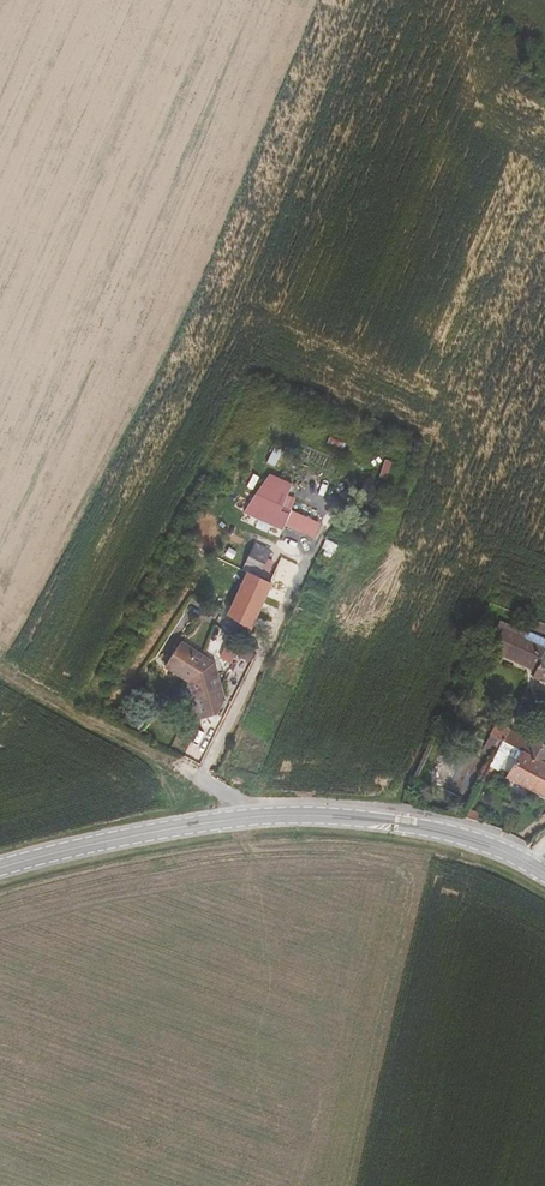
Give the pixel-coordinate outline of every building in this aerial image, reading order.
[(246,508),(248,509),(257,495),(253,493),(246,508)] [(286,508),(257,495),(248,509),(263,516),(302,533),(315,538),(321,524),(286,508)] [(244,570),(253,574),(256,567),(261,569),(269,552),(256,546),(244,570)] [(488,647),(494,650),(503,631),(523,640),(526,632),(501,620),(488,647)] [(544,634),(544,626),(532,621),(529,629),(544,635),(544,634)] [(526,632),(523,640),(503,631),(494,650),(537,670),(533,677),(544,681),(544,641),(526,632)] [(163,666),(179,641),(171,636),(155,661),(163,666)] [(212,664),(181,643),(168,662),(181,671),(179,675),(189,682),(199,719),(217,715),(224,701),(212,664)] [(165,667),(179,675),(181,671),(168,662),(165,667)] [(498,750),(502,742),(544,763),(544,747),(497,723),(482,751),(490,756),(494,748),(498,750)] [(508,756),(516,760),(509,773),(506,778),(528,790),(544,767),(544,763),(502,742),(498,750),(508,756)] [(449,749),(442,745),(439,753),(446,756),(449,749)] [(501,767),(509,773),(516,760),(508,756),(501,767)] [(494,768),(490,766),(484,776),(489,779),(494,768)] [(528,790),(544,798),(544,767),(528,790)] [(479,812),(467,809),(463,817),(477,821),(479,812)]
